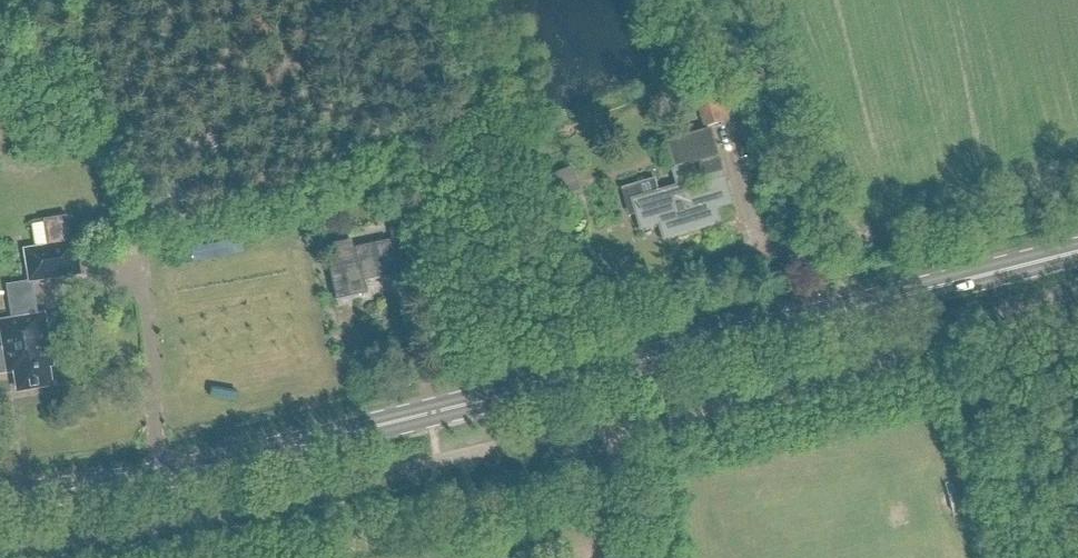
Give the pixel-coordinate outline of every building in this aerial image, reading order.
[(716,77),(691,84),(704,130),(729,123),(716,77)] [(700,162),(705,182),(724,177),(711,132),(693,137),(695,143),(673,149),(679,168),(700,162)] [(543,179),(553,202),(582,190),(571,167),(543,179)] [(658,224),(663,241),(706,229),(705,222),(718,218),(716,210),(732,205),(725,181),(707,187),(709,194),(688,200),(685,186),(657,194),(653,181),(621,190),(625,203),(629,218),(636,216),(640,229),(658,224)] [(25,252),(30,282),(79,275),(74,244),(70,244),(66,218),(44,222),(48,248),(25,252)] [(331,273),(337,302),(366,295),(363,282),(394,275),(392,263),(415,258),(407,224),(391,227),(394,241),(352,251),(350,243),(334,247),(339,271),(331,273)] [(44,316),(0,323),(4,349),(0,349),(0,375),(15,372),(18,392),(51,387),(46,352),(50,352),(44,316)]
